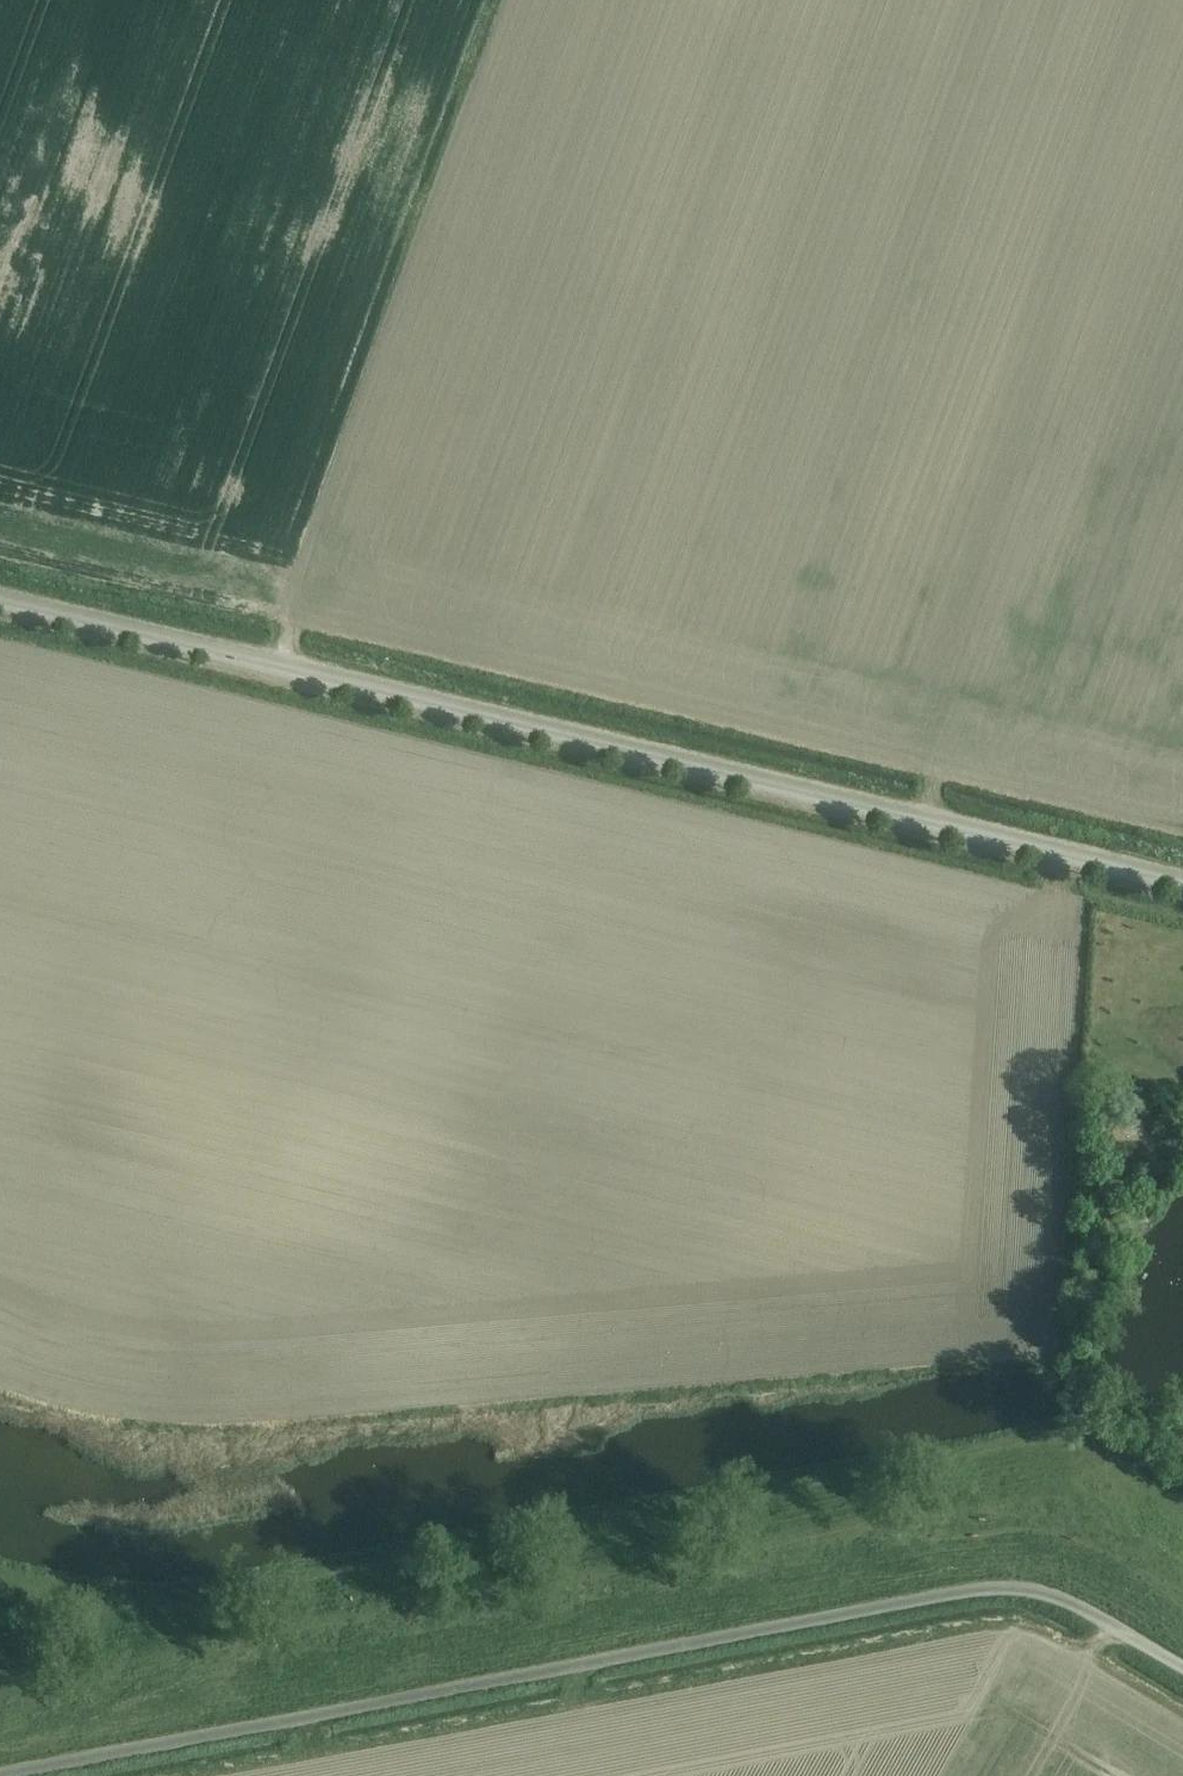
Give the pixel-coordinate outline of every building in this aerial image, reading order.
[(1097,1174),(1113,1175),(1114,1163),(1098,1162),(1097,1174)]
